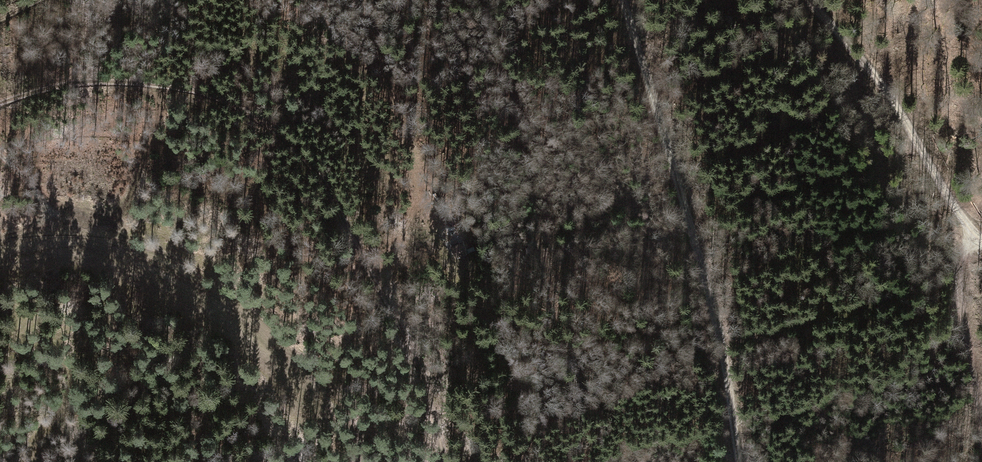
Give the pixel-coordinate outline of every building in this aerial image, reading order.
[(463,254),(460,245),(451,247),(455,257),(463,254)]
